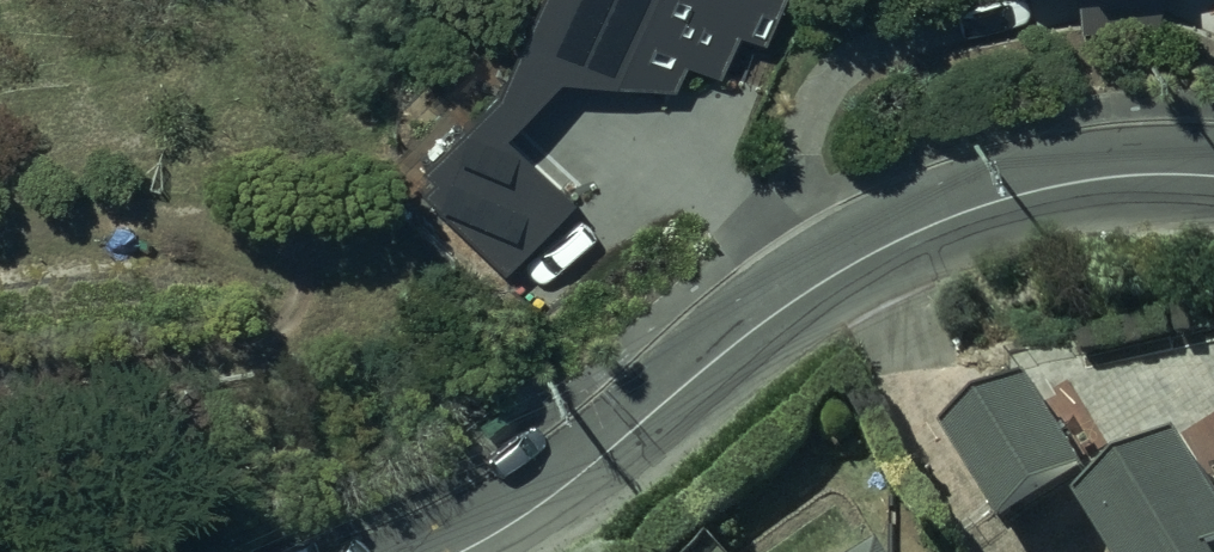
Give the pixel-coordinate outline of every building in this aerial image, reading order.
[(516,5),(487,73),(382,179),(492,287),(578,200),(520,142),(583,79),(682,110),(692,79),(733,92),(744,56),(779,68),(801,0),(514,0),(516,5)] [(1078,40),(1158,33),(1155,0),(1074,0),(1078,40)] [(1032,384),(948,435),(1001,524),(1085,473),(1032,384)] [(1083,523),(1102,551),(1213,551),(1213,503),(1187,459),(1083,523)]
